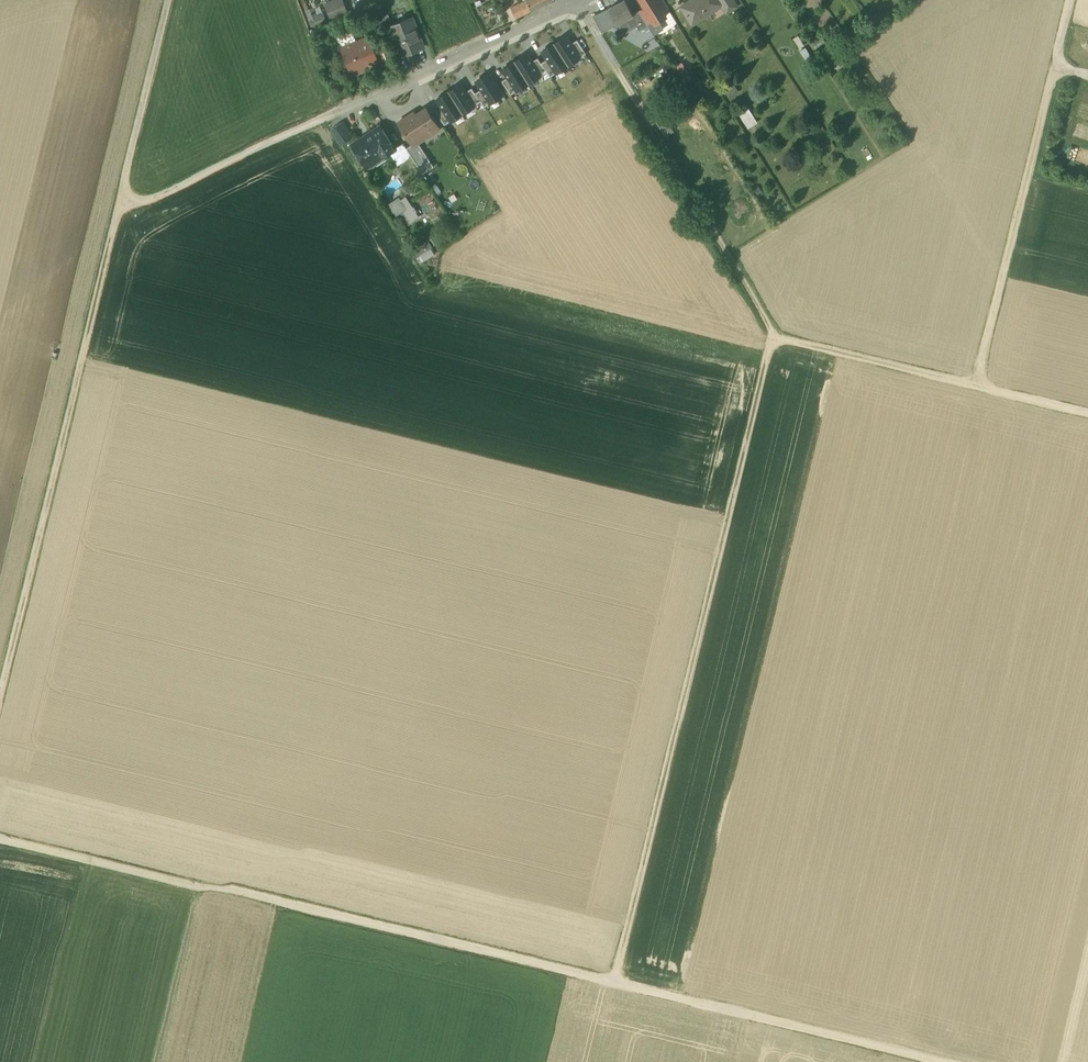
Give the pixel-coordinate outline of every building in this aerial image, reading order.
[(326,0),(332,16),(348,9),(344,0),(326,0)] [(512,4),(517,14),(533,6),(530,0),(520,0),(512,4)] [(610,4),(619,19),(633,11),(627,0),(617,0),(610,4)] [(646,3),(653,16),(659,17),(667,12),(664,7),(659,0),(644,0),(646,3)] [(682,2),(693,19),(723,0),(685,0),(682,2)] [(653,16),(646,3),(641,6),(647,19),(653,16)] [(603,28),(619,19),(610,4),(594,13),(603,28)] [(324,12),(317,14),(313,5),(309,7),(315,22),(326,18),(324,12)] [(641,6),(633,11),(619,19),(625,30),(638,23),(640,27),(650,22),(647,19),(641,6)] [(315,22),(309,7),(306,8),(312,23),(315,22)] [(389,11),(382,14),(387,27),(393,25),(392,22),(393,21),(389,11)] [(393,21),(392,22),(393,25),(404,51),(424,43),(412,14),(393,21)] [(360,36),(342,43),(351,68),(370,61),(371,65),(381,61),(370,32),(360,36)] [(569,62),(581,54),(572,40),(567,32),(555,40),(569,62)] [(572,40),(581,54),(587,50),(578,36),(572,40)] [(557,69),(569,62),(555,40),(543,47),(548,55),(557,69)] [(527,50),(516,58),(529,79),(541,72),(532,58),(527,50)] [(539,54),(532,58),(541,72),(548,68),(542,59),(539,54)] [(548,55),(542,59),(548,68),(551,73),(557,69),(548,55)] [(516,58),(504,65),(509,73),(518,87),(529,79),(516,58)] [(489,69),(477,77),(483,85),(492,99),(503,91),(489,69)] [(518,87),(509,73),(502,77),(511,91),(518,87)] [(462,80),(450,87),(464,109),(476,102),(467,87),(462,80)] [(467,87),(476,102),(482,98),(476,89),(473,83),(467,87)] [(476,89),(482,98),(485,103),(492,99),(483,85),(476,89)] [(450,87),(438,95),(443,103),(452,117),(464,109),(450,87)] [(749,123),(759,117),(747,97),(737,104),(749,123)] [(446,121),(452,117),(443,103),(437,107),(446,121)] [(427,104),(413,113),(411,110),(400,118),(414,140),(415,141),(419,138),(426,133),(423,129),(437,120),(427,104)] [(735,112),(728,115),(738,132),(744,129),(735,112)] [(343,119),(332,126),(342,140),(353,133),(343,119)] [(381,122),(370,129),(371,131),(355,142),(365,158),(381,148),(384,152),(396,145),(381,122)] [(1069,124),(1065,135),(1072,138),(1074,132),(1078,134),(1080,128),(1069,124)] [(408,143),(424,170),(435,163),(419,138),(415,141),(414,140),(408,143)] [(412,152),(404,139),(399,142),(407,155),(412,152)] [(381,148),(365,158),(369,164),(370,163),(371,166),(387,156),(384,152),(381,148)] [(389,191),(404,181),(398,173),(384,183),(389,191)] [(400,194),(390,200),(396,210),(406,204),(400,194)] [(415,246),(421,257),(437,248),(431,237),(415,246)]
